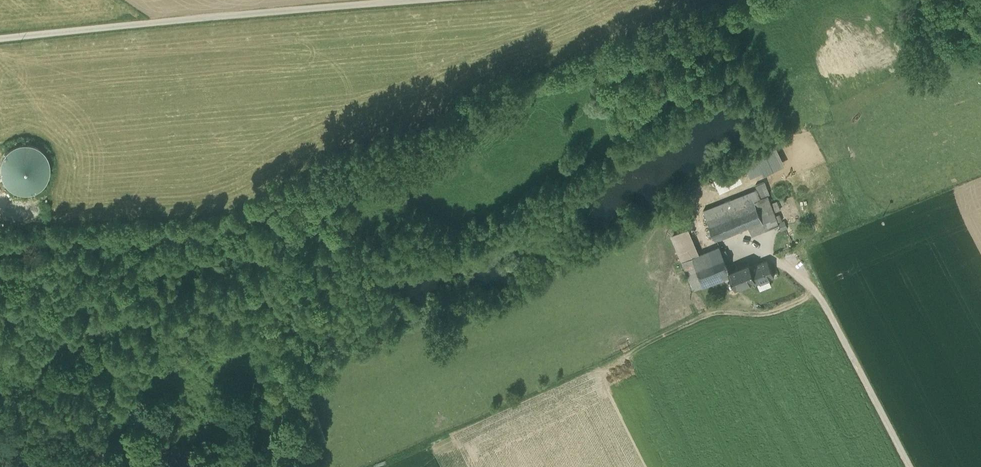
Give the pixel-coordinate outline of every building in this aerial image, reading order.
[(31,191),(40,186),(46,180),(49,171),(48,160),(44,152),(36,146),(28,143),(19,143),(10,148),(4,155),(0,164),(1,173),(6,183),(13,189),(21,192),(31,191)] [(765,154),(745,164),(750,177),(771,167),(765,154)] [(736,168),(714,178),(720,191),(742,181),(736,168)] [(715,240),(748,226),(762,221),(770,217),(761,198),(757,189),(703,210),(715,240)] [(779,225),(774,212),(771,204),(768,195),(761,198),(770,217),(762,221),(765,230),(779,225)] [(777,202),(771,204),(774,212),(780,209),(778,204),(777,202)] [(752,236),(765,230),(762,221),(748,226),(752,236)] [(779,223),(781,231),(787,228),(785,223),(785,221),(783,221),(779,223)] [(672,237),(682,262),(697,255),(686,229),(672,237)] [(719,246),(697,255),(682,262),(693,290),(730,276),(729,271),(724,258),(728,256),(725,249),(721,251),(719,246)] [(767,260),(750,267),(756,280),(755,280),(757,284),(769,279),(774,277),(767,260)] [(735,288),(755,280),(756,280),(750,267),(749,263),(741,266),(741,264),(735,266),(736,268),(729,271),(730,276),(735,288)] [(769,279),(757,284),(760,290),(771,286),(769,279)]
